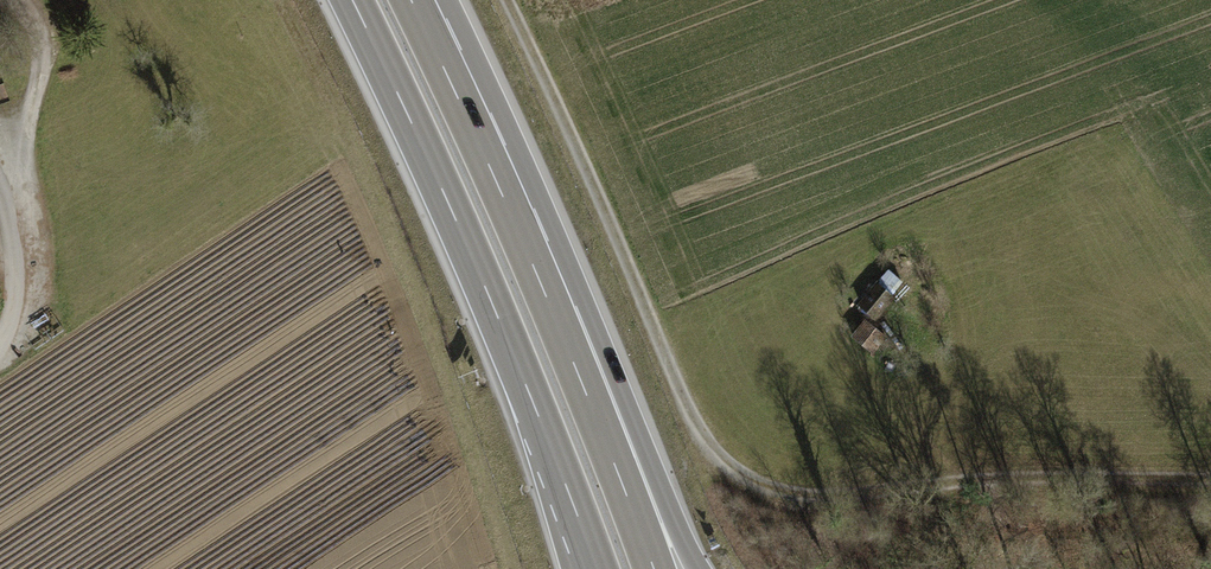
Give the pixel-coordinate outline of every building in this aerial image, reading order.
[(15,206),(0,184),(0,216),(15,206)] [(877,352),(889,339),(865,317),(853,331),(877,352)]
